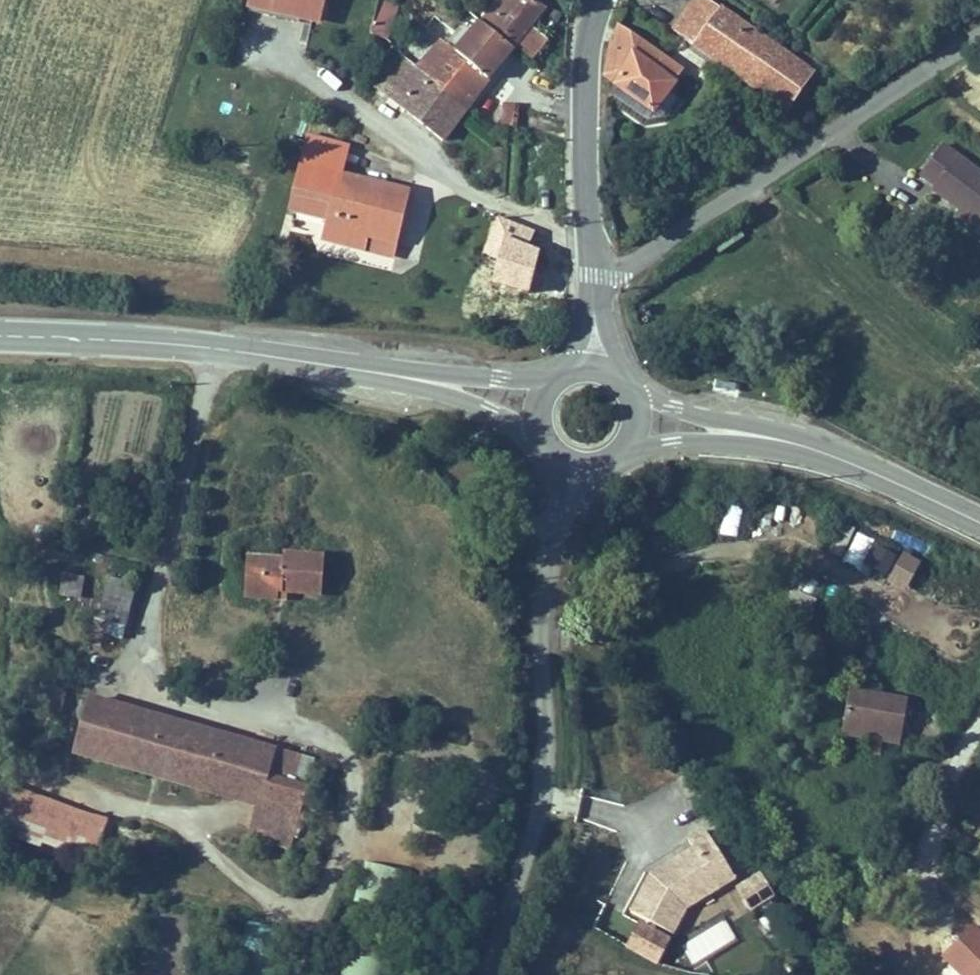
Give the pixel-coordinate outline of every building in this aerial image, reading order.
[(246,4),(293,15),(296,2),(324,9),(326,0),(247,0),(246,4)] [(401,0),(378,0),(368,32),(389,39),(401,0)] [(480,17),(518,46),(534,25),(548,6),(540,0),(493,0),(480,17)] [(791,109),(818,67),(714,0),(693,0),(672,31),(791,109)] [(296,2),(293,15),(321,21),(324,9),(296,2)] [(493,78),(518,46),(480,17),(471,10),(446,42),(493,78)] [(608,36),(603,74),(619,86),(611,98),(646,124),(656,123),(672,119),(686,99),(672,90),(687,67),(618,21),(608,36)] [(534,25),(518,46),(534,58),(550,37),(534,25)] [(493,78),(446,42),(437,36),(415,65),(471,107),(493,78)] [(471,107),(415,65),(398,52),(372,85),(445,141),(471,107)] [(518,127),(519,102),(502,101),(501,127),(518,127)] [(294,195),(332,205),(329,218),(323,239),(366,250),(370,235),(399,242),(413,186),(343,169),(349,143),(310,133),(294,195)] [(920,170),(936,182),(932,186),(960,206),(979,221),(979,168),(943,140),(920,170)] [(534,178),(535,163),(520,163),(520,177),(534,178)] [(291,208),(329,218),(332,205),(294,195),(291,208)] [(960,206),(955,213),(979,232),(979,221),(960,206)] [(399,242),(370,235),(366,250),(395,257),(399,242)] [(658,269),(653,264),(637,277),(642,282),(658,269)] [(858,527),(843,520),(829,551),(844,557),(858,527)] [(899,554),(879,543),(868,563),(887,574),(899,554)] [(284,548),(284,555),(248,553),(245,596),(279,598),(279,589),(289,590),(322,592),(325,551),(284,548)] [(924,562),(905,551),(887,580),(907,591),(924,562)] [(62,573),(60,595),(80,598),(83,575),(62,573)] [(127,642),(131,581),(102,579),(98,641),(127,642)] [(819,599),(795,588),(783,614),(808,625),(819,599)] [(289,599),(289,590),(279,589),(279,598),(289,599)] [(902,742),(910,695),(851,686),(843,733),(869,737),(867,749),(883,752),(885,739),(902,742)] [(116,765),(133,704),(89,692),(72,752),(116,765)] [(318,756),(133,704),(116,765),(258,804),(249,835),(293,847),(318,756)] [(107,815),(0,782),(0,832),(93,861),(107,815)] [(648,878),(630,915),(672,936),(685,911),(732,878),(700,831),(684,842),(690,850),(648,878)] [(773,898),(759,877),(738,891),(752,912),(773,898)] [(692,963),(736,938),(725,918),(681,942),(692,963)] [(283,929),(244,922),(235,974),(275,974),(283,929)]
